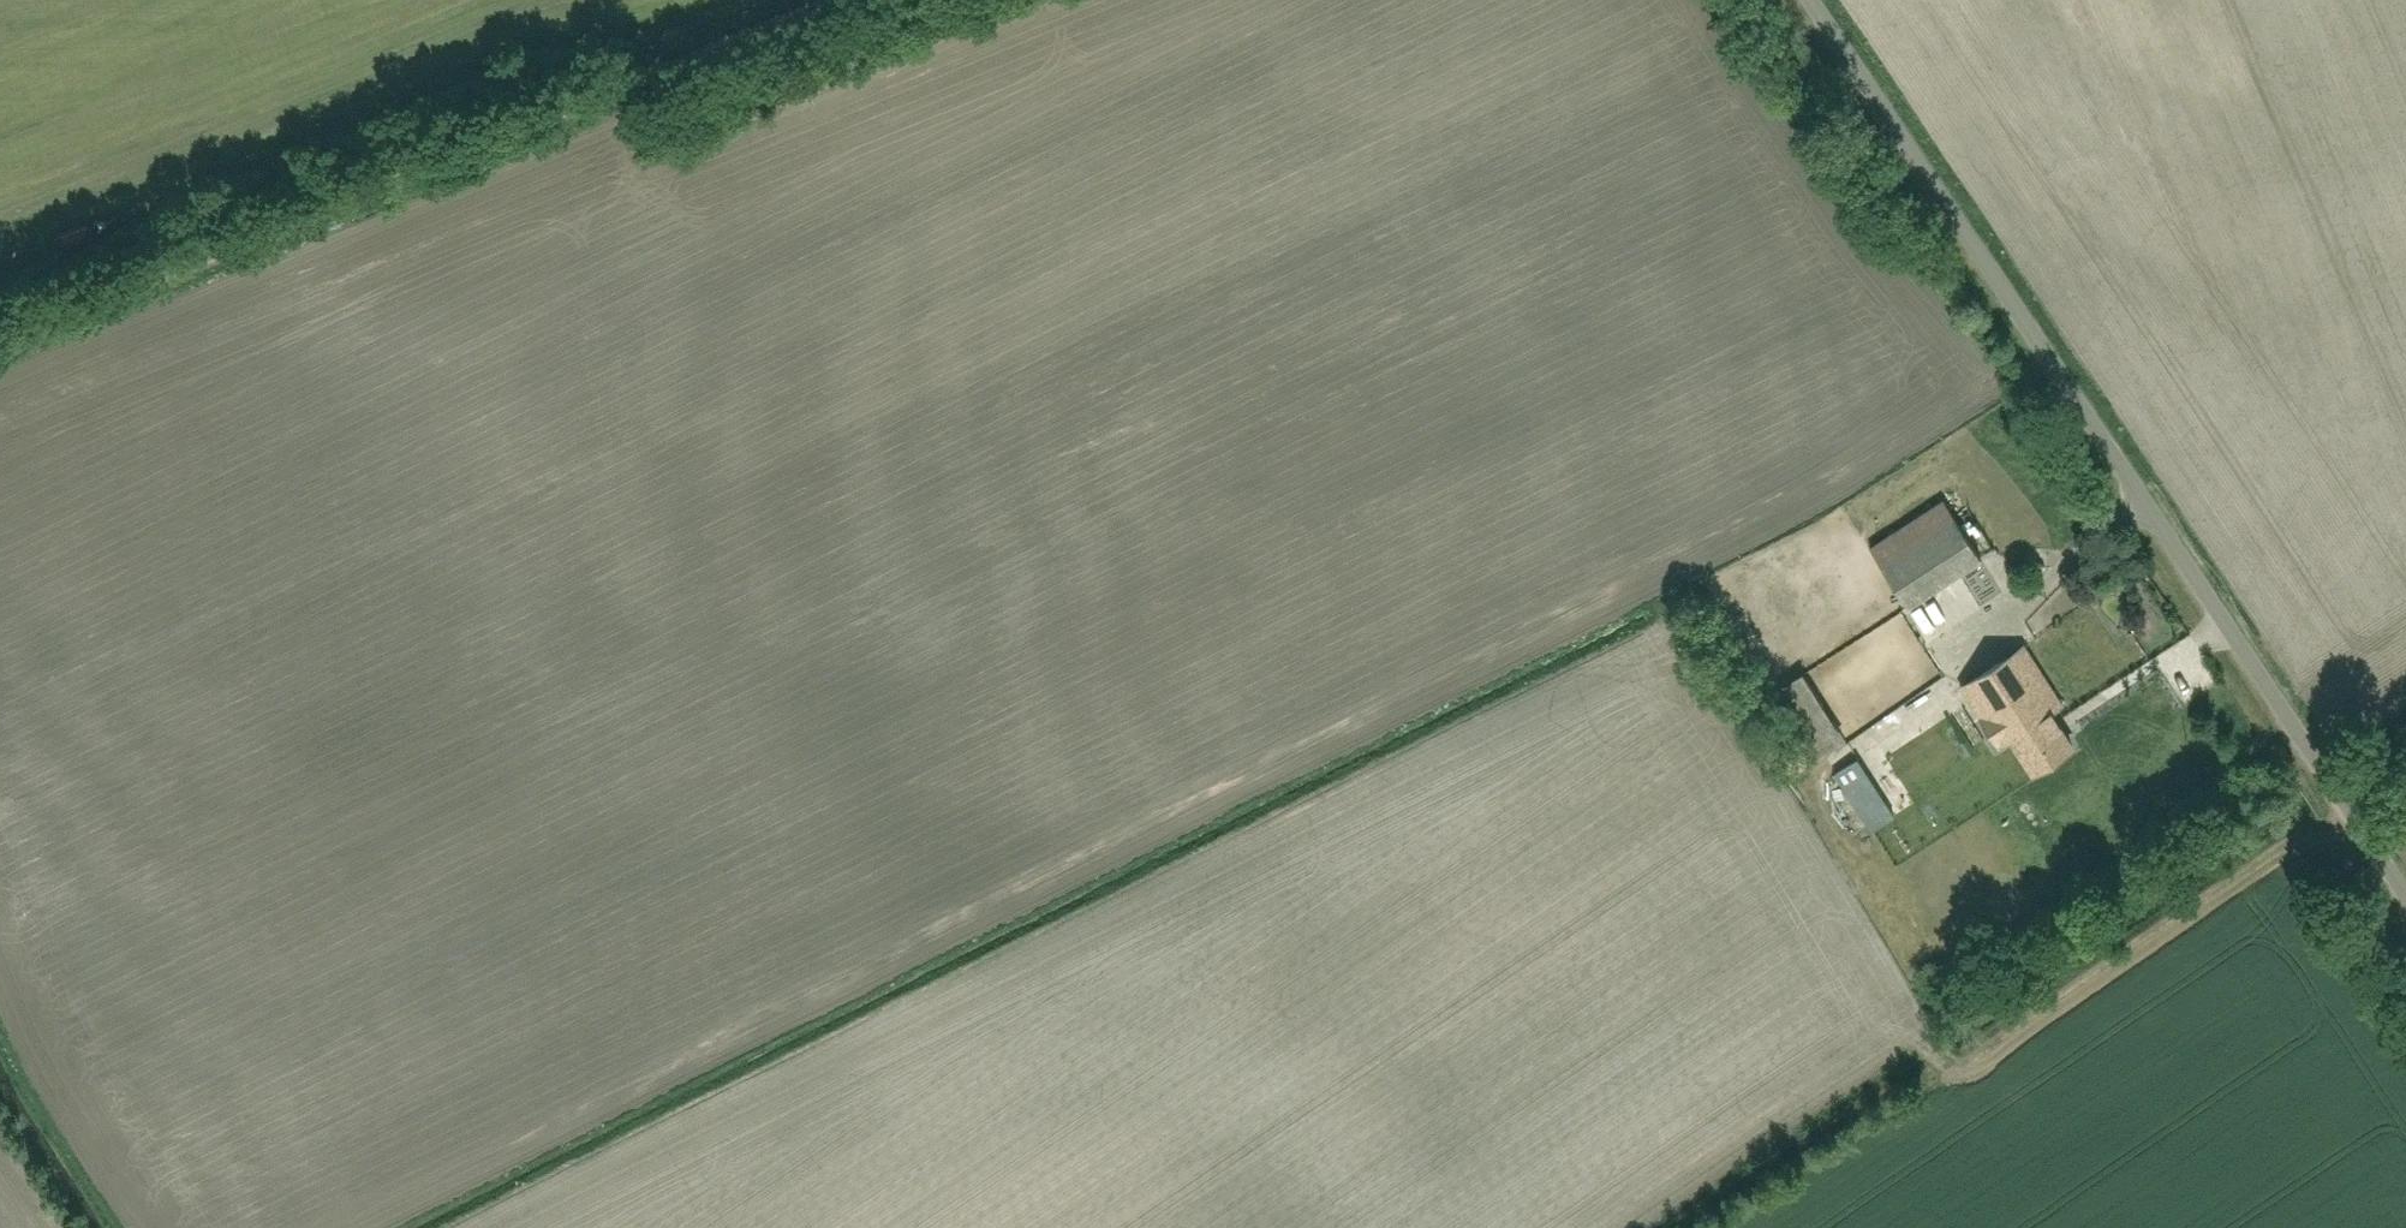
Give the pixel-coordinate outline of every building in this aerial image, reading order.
[(1906,611),(1983,563),(1946,503),(1869,550),(1906,611)] [(2015,742),(2040,778),(2086,746),(2024,657),(1971,693),(1987,715),(1895,779),(1917,810),(2015,742)]
